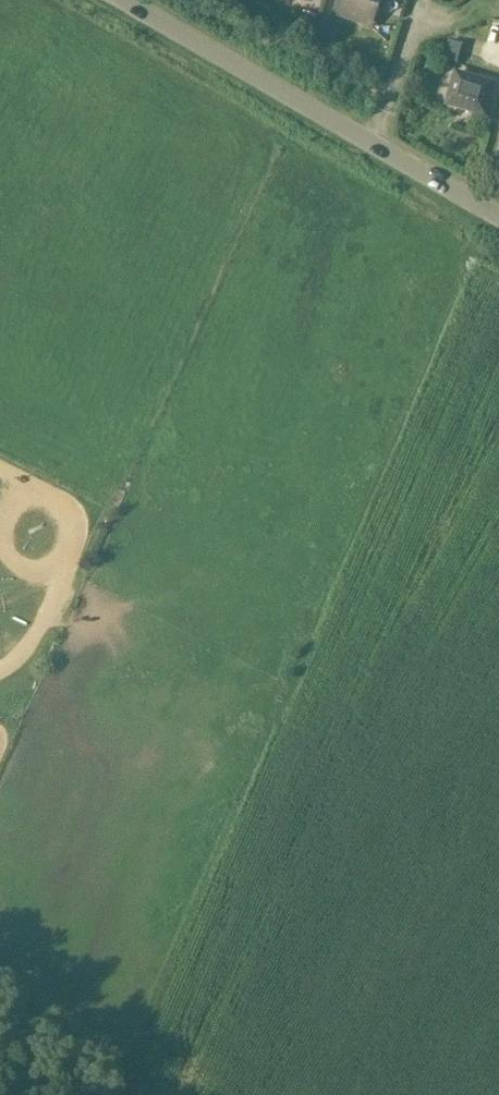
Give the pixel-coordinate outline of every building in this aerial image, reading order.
[(382,0),(342,0),(339,8),(375,20),(382,0)] [(456,62),(460,44),(447,41),(444,59),(456,62)] [(494,84),(456,73),(447,105),(485,115),(494,84)]
